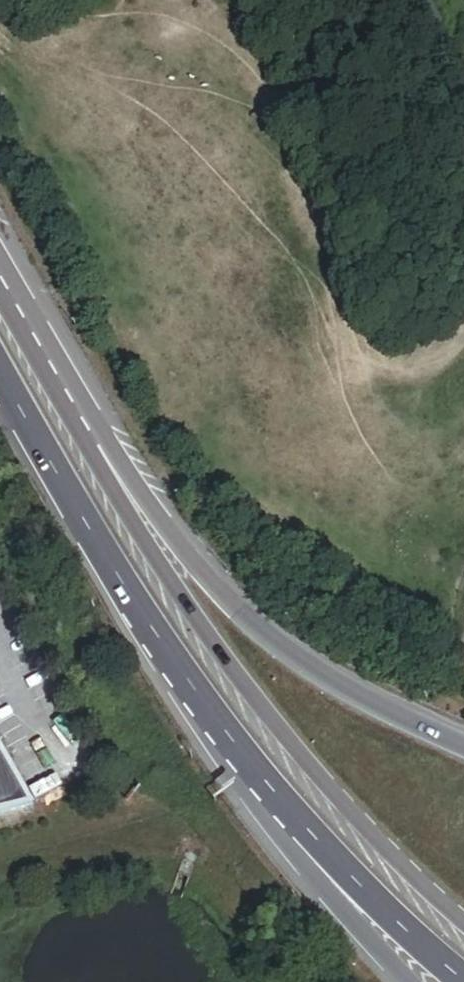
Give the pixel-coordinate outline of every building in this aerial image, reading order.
[(18,818),(0,785),(0,822),(18,818)]
